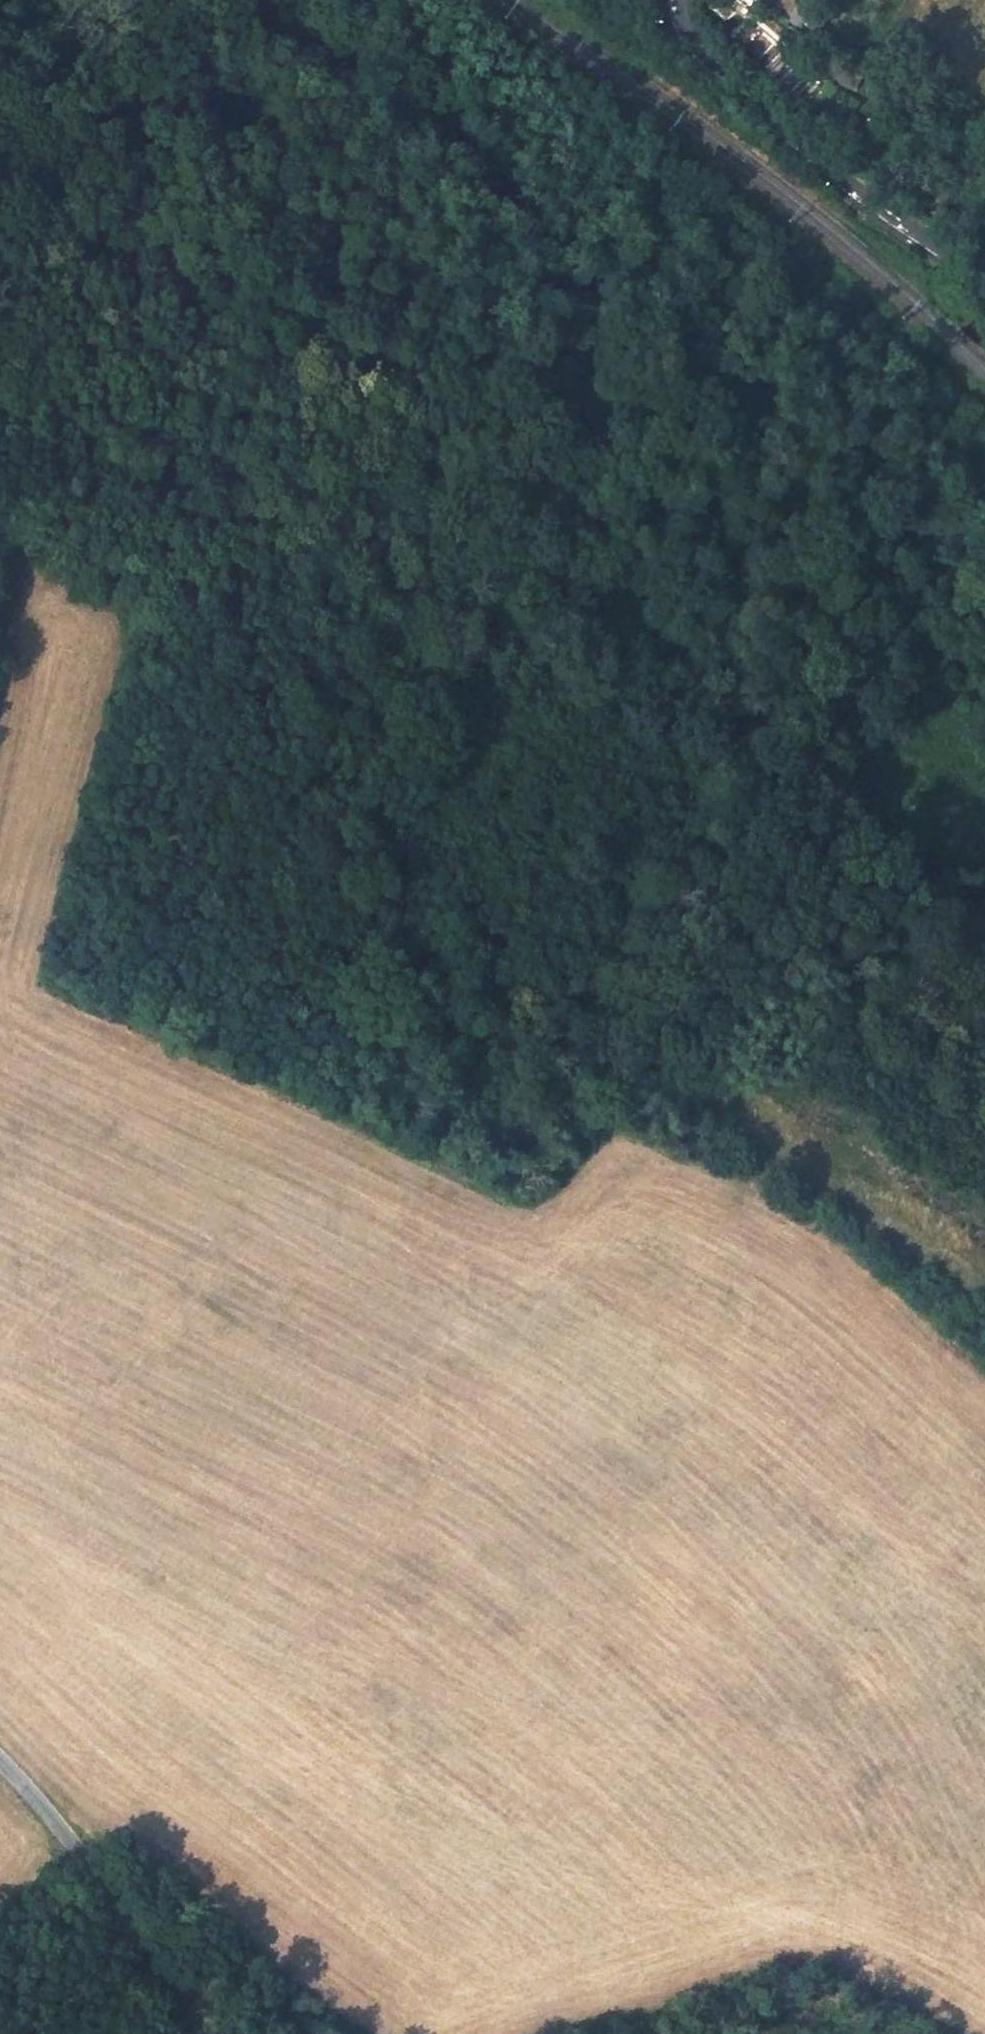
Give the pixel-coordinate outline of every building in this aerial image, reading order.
[(848,66),(864,74),(867,68),(851,60),(848,66)] [(846,71),(862,79),(864,74),(848,66),(846,71)]
